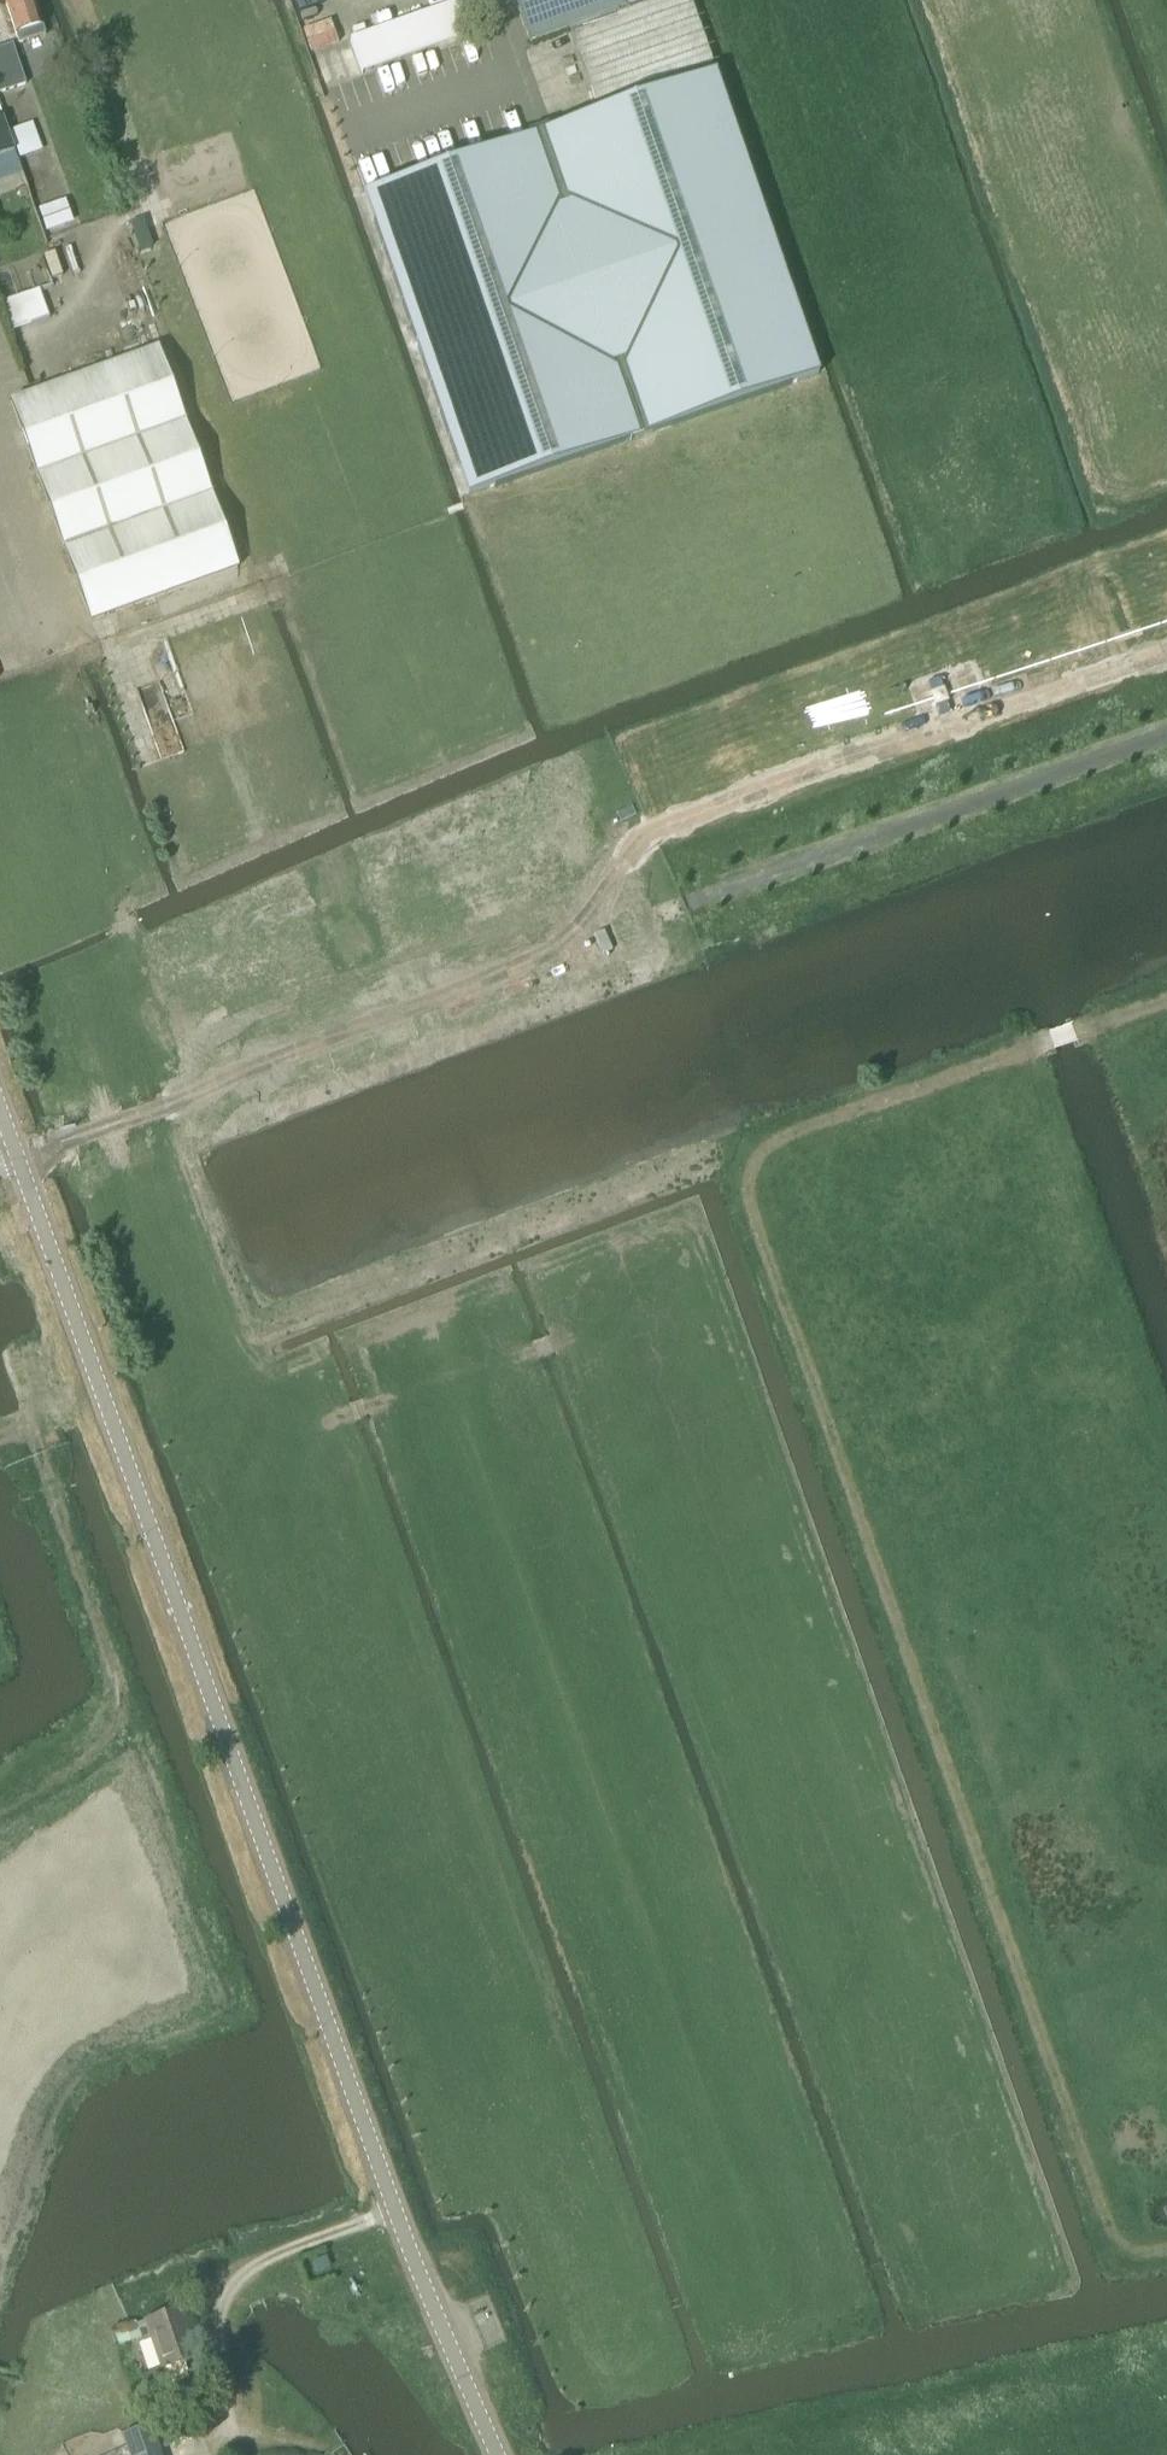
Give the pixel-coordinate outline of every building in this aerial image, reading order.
[(18,42),(44,34),(34,0),(6,0),(18,42)] [(529,40),(568,26),(595,102),(712,61),(691,0),(515,0),(529,40)] [(459,1),(350,39),(362,74),(471,35),(459,1)] [(25,84),(12,43),(0,47),(0,92),(25,84)] [(713,72),(363,193),(468,495),(818,374),(713,72)] [(0,117),(0,155),(14,150),(1,116),(0,117)] [(42,149),(32,122),(12,129),(22,156),(42,149)] [(65,200),(38,210),(46,231),(72,221),(65,200)] [(49,318),(38,288),(0,302),(0,310),(8,332),(49,318)] [(159,347),(12,400),(92,620),(239,566),(159,347)] [(140,2337),(140,2338),(149,2334),(165,2380),(182,2374),(178,2362),(196,2356),(180,2309),(135,2324),(140,2337)] [(135,2322),(114,2330),(119,2344),(140,2337),(135,2324),(135,2322)] [(106,2454),(160,2454),(154,2437),(148,2422),(121,2432),(126,2446),(106,2454)]
